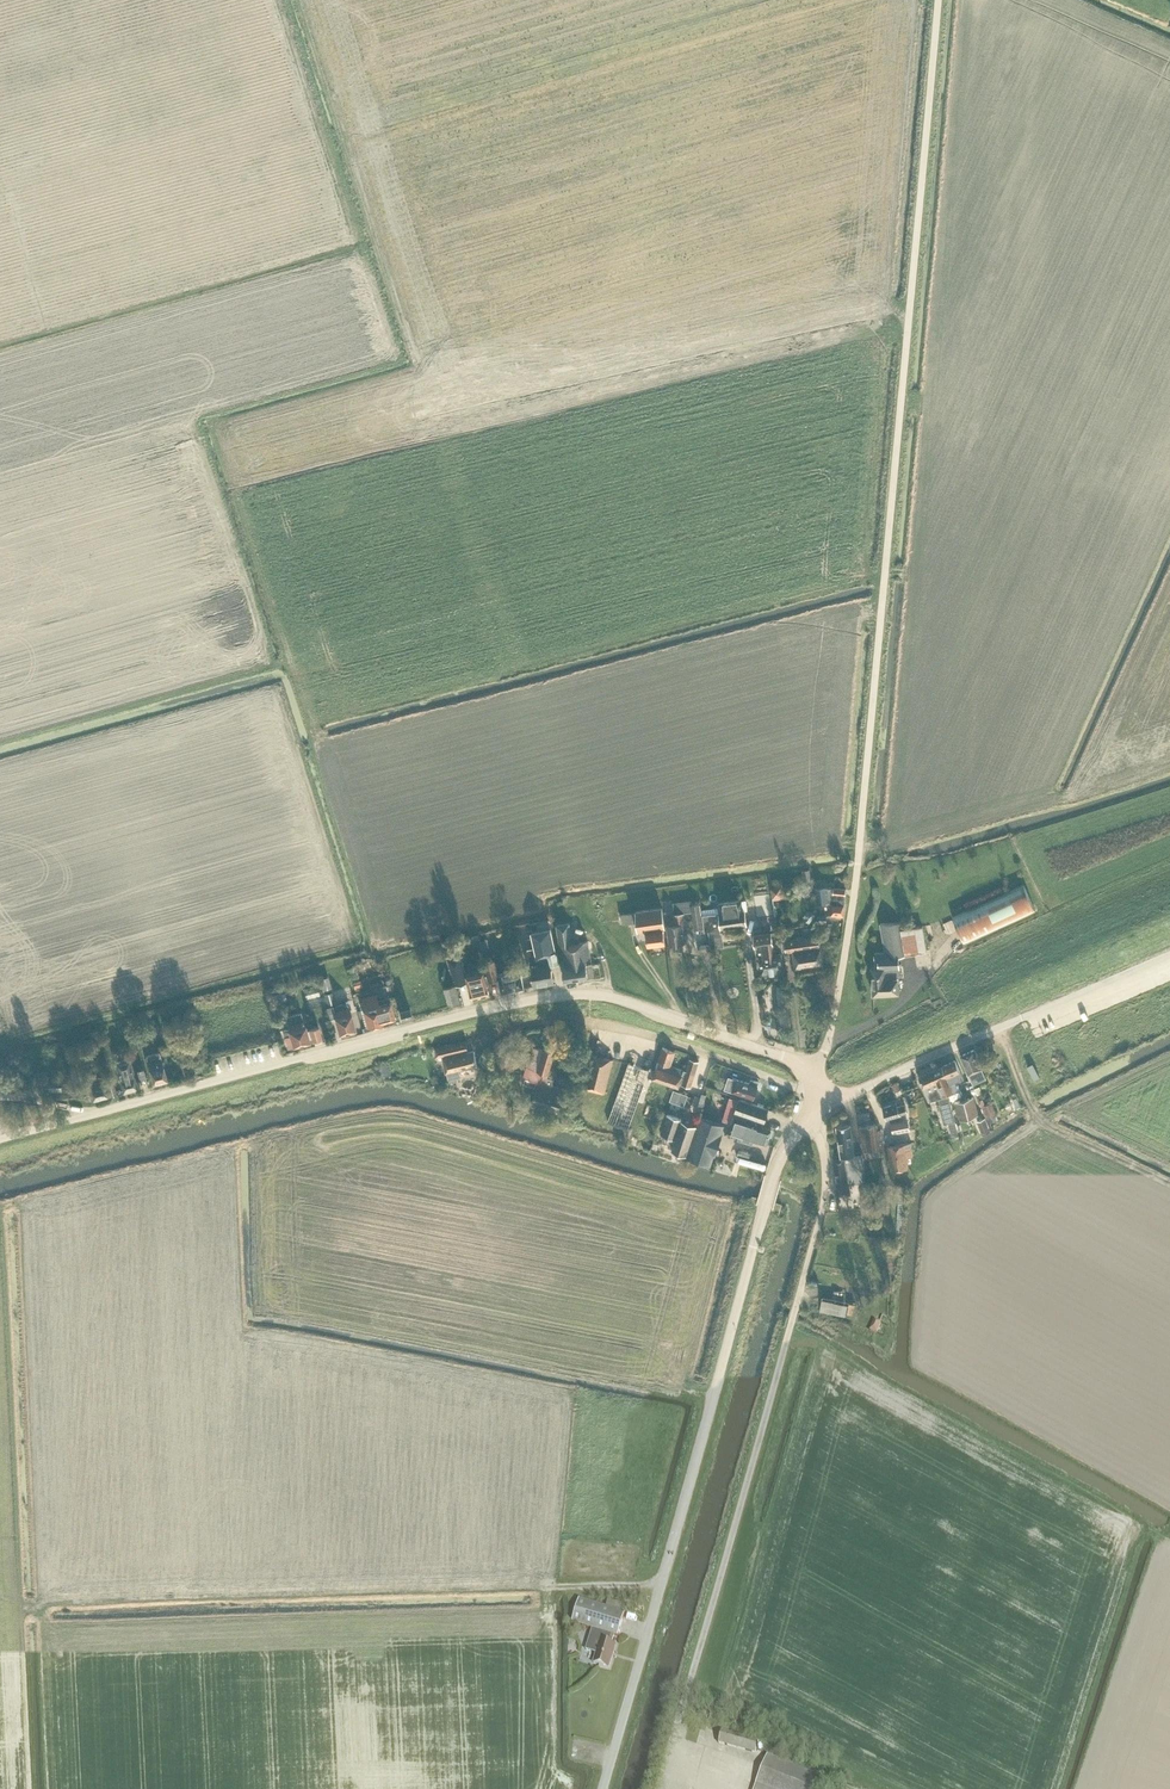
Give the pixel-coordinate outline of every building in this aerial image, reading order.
[(810,880),(809,868),(802,869),(802,881),(810,880)] [(964,943),(1035,910),(1023,884),(952,916),(964,943)] [(782,890),(781,886),(771,887),(773,899),(785,897),(784,890),(782,890)] [(827,887),(816,887),(817,902),(829,901),(829,902),(832,902),(831,914),(843,915),(845,889),(833,887),(827,887)] [(770,894),(755,896),(758,917),(773,915),(770,894)] [(743,910),(741,900),(718,903),(720,913),(702,914),(704,931),(708,930),(710,947),(724,946),(722,932),(721,932),(720,928),(746,925),(744,910),(743,910)] [(701,903),(692,904),(693,910),(683,912),(682,902),(672,903),(674,913),(675,924),(667,925),(669,943),(685,941),(682,923),(685,923),(693,922),(694,928),(703,927),(701,903)] [(648,946),(665,944),(663,928),(665,928),(662,907),(636,911),(620,913),(622,923),(637,921),(638,931),(646,930),(648,946)] [(588,977),(594,976),(592,962),(591,962),(587,940),(572,942),(569,922),(556,924),(557,935),(558,935),(563,967),(562,967),(564,981),(588,977)] [(875,967),(871,967),(873,994),(896,993),(899,993),(898,977),(898,966),(899,966),(899,956),(905,954),(900,928),(899,922),(884,922),(880,922),(885,951),(875,952),(875,967)] [(900,928),(905,954),(927,951),(922,924),(900,928)] [(533,985),(553,982),(551,968),(550,968),(550,964),(558,963),(556,952),(555,952),(550,927),(535,930),(532,930),(532,931),(539,964),(530,966),(533,985)] [(790,928),(783,929),(784,939),(791,938),(790,928)] [(823,952),(822,949),(821,948),(820,946),(819,934),(817,935),(817,932),(811,932),(810,929),(802,931),(803,937),(791,938),(784,939),(784,941),(781,941),(782,951),(793,950),(795,968),(823,964),(822,954),(823,952)] [(774,953),(772,942),(771,931),(754,933),(757,956),(759,956),(761,973),(783,970),(781,952),(774,953)] [(490,951),(487,940),(480,941),(482,953),(490,951)] [(456,984),(467,981),(468,980),(466,974),(466,973),(460,953),(448,956),(456,984)] [(504,964),(506,972),(498,973),(495,958),(484,961),(489,981),(499,979),(501,992),(523,987),(521,973),(520,974),(519,969),(521,969),(519,961),(504,964)] [(359,978),(356,966),(346,968),(350,981),(359,978)] [(484,969),(466,973),(466,974),(468,980),(467,981),(472,998),(482,996),(483,997),(486,996),(487,994),(490,994),(485,976),(484,969)] [(331,991),(330,987),(331,986),(328,976),(319,978),(323,989),(327,1005),(335,1002),(332,990),(331,991)] [(354,988),(362,986),(360,978),(352,981),(354,988)] [(318,982),(307,985),(309,994),(321,991),(318,982)] [(449,1005),(460,1002),(455,984),(444,987),(449,1005)] [(284,992),(275,995),(277,1002),(286,999),(284,992)] [(367,1027),(383,1022),(395,1019),(391,1001),(379,1005),(376,992),(360,996),(363,1009),(367,1027)] [(345,1002),(332,1005),(335,1018),(339,1034),(355,1030),(351,1014),(350,1014),(349,1007),(346,1008),(345,1002)] [(335,1018),(332,1005),(326,1007),(329,1019),(335,1018)] [(401,1018),(411,1015),(410,1009),(399,1012),(401,1018)] [(289,1028),(283,1030),(287,1047),(293,1046),(310,1042),(309,1037),(307,1029),(306,1025),(304,1026),(300,1012),(286,1016),(288,1023),(287,1023),(289,1028)] [(309,1029),(312,1041),(322,1039),(318,1026),(309,1029)] [(103,1043),(98,1029),(88,1032),(93,1046),(103,1043)] [(190,1041),(189,1033),(175,1035),(177,1043),(190,1041)] [(466,1039),(435,1046),(437,1056),(442,1055),(442,1057),(446,1072),(448,1080),(461,1077),(459,1069),(477,1065),(473,1050),(461,1053),(460,1051),(468,1049),(466,1039)] [(534,1055),(537,1046),(532,1045),(522,1076),(538,1081),(532,1103),(545,1107),(552,1084),(552,1085),(554,1079),(547,1076),(551,1061),(534,1055)] [(551,1061),(555,1049),(544,1046),(543,1048),(537,1046),(534,1055),(551,1061)] [(658,1060),(670,1065),(674,1051),(662,1047),(658,1060)] [(986,1077),(981,1067),(973,1049),(960,1055),(968,1073),(972,1083),(986,1077)] [(153,1084),(167,1080),(159,1051),(145,1055),(153,1084)] [(604,1092),(613,1059),(591,1054),(583,1087),(604,1092)] [(123,1092),(137,1088),(134,1075),(132,1067),(129,1058),(115,1062),(117,1068),(120,1079),(119,1079),(123,1092)] [(690,1086),(698,1061),(690,1058),(686,1070),(670,1065),(658,1060),(652,1078),(678,1087),(679,1083),(690,1086)] [(998,1061),(996,1058),(987,1062),(989,1066),(998,1061)] [(955,1060),(942,1065),(951,1090),(952,1092),(958,1090),(954,1081),(963,1078),(960,1071),(955,1060)] [(388,1062),(379,1063),(380,1074),(389,1073),(388,1062)] [(628,1127),(649,1069),(628,1062),(607,1120),(628,1127)] [(942,1065),(918,1076),(923,1087),(926,1093),(929,1100),(939,1097),(948,1094),(949,1094),(948,1093),(952,1092),(951,1090),(942,1065)] [(140,1082),(146,1080),(143,1068),(137,1070),(140,1082)] [(94,1100),(107,1096),(103,1079),(102,1079),(100,1069),(83,1074),(86,1083),(85,1083),(87,1092),(91,1091),(94,1100)] [(728,1075),(724,1088),(732,1091),(742,1094),(748,1096),(753,1098),(759,1081),(750,1079),(749,1083),(736,1078),(728,1075)] [(109,1096),(116,1094),(112,1080),(105,1082),(109,1096)] [(61,1082),(41,1082),(41,1091),(61,1091),(61,1082)] [(564,1088),(552,1085),(552,1084),(545,1107),(558,1111),(564,1088)] [(688,1093),(673,1088),(669,1099),(684,1104),(688,1093)] [(948,1094),(939,1097),(940,1103),(939,1103),(939,1106),(944,1105),(944,1107),(951,1105),(948,1094)] [(705,1098),(700,1096),(696,1113),(700,1115),(705,1098)] [(734,1112),(739,1099),(729,1096),(722,1119),(731,1122),(734,1115),(746,1119),(747,1116),(734,1112)] [(973,1096),(955,1101),(959,1119),(978,1114),(973,1096)] [(731,1122),(728,1132),(739,1135),(738,1138),(752,1143),(753,1140),(766,1144),(771,1129),(759,1125),(761,1121),(763,1122),(768,1108),(746,1101),(741,1099),(739,1098),(739,1099),(734,1112),(747,1116),(746,1119),(734,1115),(731,1122)] [(986,1117),(986,1118),(996,1114),(992,1101),(985,1104),(983,1099),(980,1100),(981,1105),(986,1117)] [(904,1104),(898,1106),(896,1103),(883,1107),(887,1119),(907,1112),(904,1104)] [(685,1153),(695,1124),(681,1119),(681,1118),(667,1113),(660,1133),(675,1138),(671,1148),(685,1153)] [(687,1157),(710,1164),(713,1154),(715,1154),(721,1135),(720,1135),(723,1124),(701,1117),(687,1157)] [(910,1129),(908,1118),(891,1121),(893,1133),(910,1129)] [(959,1134),(955,1120),(948,1122),(952,1136),(959,1134)] [(862,1152),(854,1153),(850,1123),(836,1125),(841,1155),(833,1156),(837,1195),(850,1193),(849,1183),(866,1181),(862,1152)] [(907,1156),(912,1156),(911,1142),(887,1144),(890,1168),(908,1166),(907,1156)] [(872,1194),(881,1193),(881,1184),(871,1185),(872,1194)] [(881,1321),(874,1318),(869,1330),(876,1333),(881,1321)] [(572,1622),(591,1628),(585,1650),(596,1653),(593,1662),(609,1667),(615,1645),(611,1644),(614,1634),(618,1635),(624,1612),(579,1599),(572,1622)] [(758,1740),(721,1729),(718,1743),(754,1753),(758,1740)] [(767,1754),(753,1788),(827,1788),(830,1780),(767,1754)]
